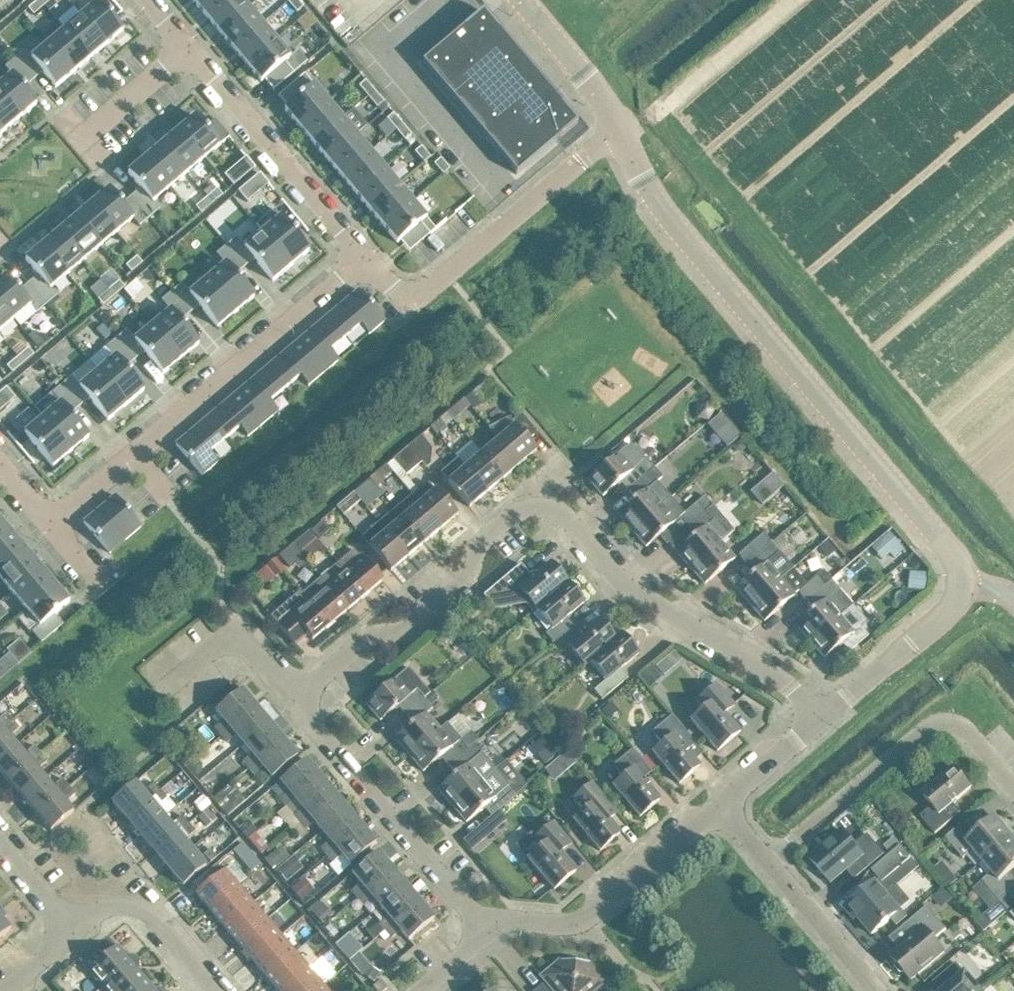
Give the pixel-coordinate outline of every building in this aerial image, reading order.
[(39,0),(38,0),(28,8),(33,15),(44,6),(39,0)] [(205,15),(223,0),(192,0),(205,15)] [(218,32),(248,7),(242,0),(223,0),(205,15),(218,32)] [(288,2),(297,13),(303,7),(297,0),(290,0),(288,2)] [(98,2),(81,16),(106,45),(123,31),(98,2)] [(218,32),(232,48),(262,24),(248,7),(218,32)] [(577,123),(482,11),(421,63),(516,175),(577,123)] [(89,59),(106,45),(81,16),(65,30),(89,59)] [(154,35),(138,43),(144,55),(167,44),(156,23),(149,26),(154,35)] [(232,48),(246,65),(276,40),(262,24),(232,48)] [(73,73),(89,59),(65,30),(48,44),(73,73)] [(300,68),(276,40),(246,65),(261,82),(264,79),(273,91),(300,68)] [(55,88),(73,73),(48,44),(32,58),(25,50),(15,59),(33,80),(43,72),(55,88)] [(33,80),(15,59),(5,67),(11,75),(0,85),(0,95),(19,118),(37,103),(24,88),(33,80)] [(284,110),(299,127),(328,102),(304,74),(298,79),(307,90),(284,110)] [(375,91),(365,81),(359,86),(368,97),(375,91)] [(377,108),(384,102),(375,91),(368,97),(377,108)] [(0,95),(0,128),(3,132),(19,118),(0,95)] [(299,127),(313,143),(342,119),(328,102),(299,127)] [(387,119),(396,130),(402,124),(393,113),(387,119)] [(178,131),(203,160),(229,137),(215,120),(205,128),(195,116),(178,131)] [(313,143),(327,160),(356,135),(342,119),(313,143)] [(402,124),(396,130),(405,140),(412,135),(402,124)] [(186,174),(203,160),(178,131),(161,145),(186,174)] [(327,160),(341,176),(370,152),(356,135),(327,160)] [(169,188),(186,174),(161,145),(145,159),(169,188)] [(430,157),(421,146),(415,152),(424,163),(430,157)] [(341,176),(355,193),(384,168),(370,152),(341,176)] [(450,169),(441,158),(434,164),(443,175),(450,169)] [(153,202),(169,188),(145,159),(128,173),(141,188),(131,196),(149,218),(159,209),(153,202)] [(369,209),(398,185),(384,168),(355,193),(369,209)] [(224,175),(233,186),(239,181),(230,170),(224,175)] [(369,209),(382,226),(412,201),(398,185),(369,209)] [(244,186),(238,191),(247,202),(253,197),(244,186)] [(109,189),(92,204),(116,233),(133,219),(139,226),(149,218),(131,196),(122,204),(109,189)] [(206,198),(212,204),(223,195),(217,189),(206,198)] [(212,204),(206,198),(195,207),(201,213),(212,204)] [(436,229),(412,201),(382,226),(397,243),(420,224),(429,235),(436,229)] [(100,247),(116,233),(92,204),(75,218),(100,247)] [(256,225),(263,232),(291,266),(309,251),(274,210),(256,225)] [(75,218),(59,231),(83,261),(100,247),(75,218)] [(141,247),(147,254),(172,234),(166,227),(141,247)] [(67,274),(83,261),(59,231),(42,245),(67,274)] [(237,237),(227,246),(245,267),(254,259),(273,281),(291,266),(263,232),(245,247),(237,237)] [(38,275),(29,283),(47,305),(57,296),(50,288),(67,274),(42,245),(25,260),(38,275)] [(245,267),(227,246),(217,254),(225,264),(208,279),(236,313),(254,297),(235,275),(245,267)] [(126,266),(131,272),(142,263),(137,257),(126,266)] [(47,305),(29,283),(19,291),(6,276),(0,281),(0,303),(14,319),(30,305),(37,313),(47,305)] [(182,284),(172,292),(190,314),(199,306),(218,328),(236,313),(208,279),(190,294),(182,284)] [(117,281),(107,289),(108,290),(114,296),(123,289),(117,281)] [(108,290),(98,299),(103,306),(114,296),(108,290)] [(328,316),(346,338),(361,326),(370,335),(385,322),(359,290),(328,316)] [(170,311),(153,325),(181,359),(199,344),(180,322),(190,314),(172,292),(162,301),(170,311)] [(121,295),(105,309),(113,317),(129,304),(121,295)] [(14,319),(0,303),(0,331),(14,319)] [(346,338),(328,316),(297,342),(324,374),(339,361),(331,351),(346,338)] [(127,330),(117,338),(135,360),(144,352),(163,374),(181,359),(153,325),(135,340),(127,330)] [(115,357),(97,372),(126,405),(144,390),(125,368),(135,360),(117,338),(107,347),(115,357)] [(324,374),(297,342),(267,368),(285,389),(300,377),(309,386),(324,374)] [(17,357),(23,364),(34,355),(28,348),(17,357)] [(23,364),(17,357),(7,367),(12,373),(23,364)] [(285,389),(267,368),(237,393),(263,425),(278,412),(270,402),(285,389)] [(72,377),(61,385),(80,407),(89,399),(108,421),(126,405),(97,372),(80,387),(72,377)] [(60,404),(42,418),(71,452),(89,437),(70,415),(80,407),(61,385),(51,394),(60,404)] [(6,387),(0,393),(9,404),(15,399),(6,387)] [(473,409),(484,400),(477,391),(466,400),(473,409)] [(263,425),(237,393),(206,419),(224,440),(239,428),(248,437),(263,425)] [(453,421),(470,406),(464,399),(447,413),(453,421)] [(708,422),(715,411),(707,402),(695,406),(697,419),(708,422)] [(722,413),(709,424),(719,435),(732,424),(726,418),(722,413)] [(537,433),(521,414),(511,422),(507,418),(487,429),(498,440),(519,465),(536,451),(528,441),(537,433)] [(53,467),(71,452),(42,418),(24,434),(53,467)] [(224,440),(206,419),(176,445),(202,476),(217,463),(209,453),(224,440)] [(436,433),(445,425),(440,419),(430,427),(436,433)] [(432,449),(420,436),(408,446),(421,462),(426,468),(430,464),(432,449)] [(503,479),(519,465),(498,440),(481,454),(503,479)] [(471,442),(455,456),(457,459),(465,468),(486,493),(503,479),(481,454),(471,442)] [(644,460),(642,458),(643,454),(637,447),(633,447),(630,444),(618,454),(588,480),(603,497),(620,482),(627,490),(654,468),(646,458),(644,460)] [(406,475),(421,462),(408,446),(393,459),(406,475)] [(457,459),(440,474),(469,508),(486,493),(465,468),(457,459)] [(383,480),(392,472),(386,465),(377,472),(383,480)] [(671,498),(657,481),(662,477),(654,468),(627,490),(635,499),(617,514),(632,531),(662,505),(671,498)] [(776,478),(763,490),(770,498),(783,486),(782,484),(776,478)] [(435,491),(428,483),(413,496),(440,529),(457,515),(436,490),(435,491)] [(343,515),(360,501),(354,493),(336,508),(343,515)] [(109,554),(125,541),(141,527),(115,496),(83,523),(109,554)] [(412,497),(411,496),(395,509),(424,543),(440,529),(413,496),(412,497)] [(678,519),(686,528),(706,512),(705,511),(712,505),(704,496),(693,505),(684,513),(678,519)] [(676,520),(678,519),(684,513),(671,498),(662,505),(632,531),(646,547),(676,520)] [(690,568),(721,543),(720,541),(733,530),(712,505),(705,511),(706,512),(686,528),(694,537),(676,552),(690,568)] [(407,557),(424,543),(395,509),(379,523),(407,557)] [(906,515),(885,526),(895,544),(916,532),(906,515)] [(12,535),(0,520),(0,546),(12,535)] [(323,542),(332,533),(321,523),(312,532),(323,542)] [(391,571),(407,557),(379,523),(362,537),(391,571)] [(298,553),(316,538),(309,530),(292,545),(298,553)] [(746,565),(772,543),(763,534),(738,555),(746,565)] [(0,546),(0,574),(26,552),(12,535),(0,546)] [(827,541),(820,547),(828,557),(835,551),(827,541)] [(704,585),(735,559),(721,543),(690,568),(704,585)] [(780,553),(772,543),(746,565),(754,574),(736,589),(750,605),(781,579),(793,569),(780,553)] [(292,545),(279,556),(289,568),(295,564),(302,558),(298,553),(292,545)] [(360,557),(354,550),(337,564),(365,596),(383,581),(362,556),(360,557)] [(0,574),(0,579),(11,593),(40,568),(26,552),(0,574)] [(275,576),(284,569),(276,559),(257,575),(263,582),(273,574),(275,576)] [(521,566),(487,595),(496,606),(527,600),(536,610),(567,583),(550,563),(532,579),(521,566)] [(337,564),(320,578),(326,586),(347,611),(365,596),(337,564)] [(40,568),(11,593),(25,609),(54,585),(40,568)] [(807,584),(793,569),(781,579),(750,605),(764,622),(799,593),(798,592),(807,584)] [(798,592),(799,593),(806,601),(825,585),(831,580),(823,571),(807,584),(798,592)] [(925,591),(927,573),(909,572),(907,590),(925,591)] [(326,586),(320,578),(302,593),(330,625),(347,611),(326,586)] [(825,585),(806,601),(813,610),(795,625),(810,642),(840,616),(851,607),(853,606),(839,590),(831,580),(825,585)] [(553,644),(573,627),(566,618),(584,603),(567,583),(536,610),(552,629),(545,634),(553,644)] [(54,585),(25,609),(39,626),(32,632),(41,643),(63,625),(54,615),(69,602),(54,585)] [(867,613),(880,605),(867,586),(855,594),(867,613)] [(302,593),(300,591),(286,604),(270,616),(293,643),(305,633),(312,641),(330,625),(302,593)] [(840,616),(810,642),(824,659),(842,644),(849,652),(868,636),(860,626),(864,622),(851,607),(840,616)] [(456,616),(451,620),(458,629),(464,625),(456,616)] [(615,640),(615,639),(598,620),(580,635),(573,627),(553,644),(561,653),(568,647),(584,667),(591,662),(590,661),(615,640)] [(602,700),(628,678),(620,670),(638,655),(621,634),(615,639),(615,640),(590,661),(591,662),(606,680),(594,691),(602,700)] [(424,699),(424,698),(430,693),(409,667),(365,704),(380,721),(398,706),(405,715),(424,699)] [(503,673),(510,692),(526,686),(519,667),(503,673)] [(650,689),(662,679),(652,667),(640,677),(650,689)] [(717,752),(739,733),(724,715),(734,706),(716,685),(697,701),(704,709),(691,720),(717,752)] [(221,735),(255,707),(241,690),(216,711),(224,721),(215,728),(221,735)] [(409,755),(439,730),(426,714),(433,708),(430,705),(438,697),(432,690),(430,693),(424,698),(424,699),(405,715),(413,724),(395,739),(409,755)] [(531,714),(541,708),(532,692),(522,697),(531,714)] [(607,717),(617,709),(611,702),(601,711),(607,717)] [(244,745),(269,724),(255,707),(221,735),(227,743),(236,735),(244,745)] [(499,713),(492,726),(502,732),(510,719),(499,713)] [(12,721),(6,714),(0,719),(0,721),(1,722),(0,723),(0,731),(12,721)] [(679,784),(699,767),(684,749),(693,741),(671,716),(652,732),(662,745),(652,753),(679,784)] [(16,746),(10,738),(19,729),(12,721),(0,731),(0,760),(16,746)] [(439,730),(409,755),(423,772),(441,757),(448,766),(467,749),(473,744),(479,740),(471,730),(461,738),(448,722),(439,730)] [(249,769),(283,740),(269,724),(244,745),(252,754),(243,761),(249,769)] [(272,778),(297,757),(283,740),(249,769),(255,775),(264,768),(272,778)] [(746,759),(763,749),(758,741),(741,751),(746,759)] [(438,789),(452,806),(482,780),(495,770),(473,744),(467,749),(448,766),(456,775),(438,789)] [(16,746),(0,760),(0,772),(8,781),(40,755),(33,747),(24,755),(16,746)] [(639,817),(660,800),(642,780),(651,772),(632,749),(613,766),(623,778),(613,786),(639,817)] [(22,798),(44,779),(37,771),(46,763),(40,755),(8,781),(22,798)] [(195,777),(201,773),(201,765),(196,760),(187,767),(195,777)] [(286,806),(295,799),(294,798),(319,777),(305,760),(280,782),(288,792),(280,799),(286,806)] [(935,834),(961,813),(953,804),(971,789),(954,768),(922,795),(932,806),(920,817),(935,834)] [(484,808),(491,817),(500,810),(517,795),(495,770),(482,780),(452,806),(466,823),(484,808)] [(300,822),(333,794),(319,777),(294,798),(295,799),(302,808),(294,815),(300,822)] [(52,788),(44,779),(22,798),(36,815),(69,787),(62,779),(52,788)] [(126,819),(149,800),(135,783),(112,803),(126,819)] [(154,796),(161,791),(154,783),(147,789),(154,796)] [(592,783),(573,800),(583,812),(573,820),(587,836),(600,851),(620,834),(610,823),(619,815),(612,806),(599,791),(592,783)] [(237,796),(229,786),(213,799),(227,816),(245,801),(239,794),(237,796)] [(69,800),(75,795),(69,787),(36,815),(51,831),(73,812),(64,800),(67,798),(69,800)] [(161,804),(167,798),(161,791),(154,796),(161,804)] [(322,832),(347,810),(333,794),(300,822),(306,830),(314,822),(322,832)] [(140,836),(163,817),(149,800),(126,819),(140,836)] [(208,809),(199,817),(207,826),(216,818),(208,809)] [(328,855),(361,827),(347,810),(322,832),(330,841),(321,848),(328,855)] [(481,825),(463,841),(471,850),(489,835),(508,819),(500,810),(491,817),(481,825)] [(182,829),(189,824),(182,816),(175,822),(182,829)] [(154,853),(177,833),(163,817),(140,836),(154,853)] [(1004,829),(994,817),(975,833),(965,821),(945,838),(963,859),(973,851),(982,862),(1013,835),(1006,827),(1004,829)] [(530,835),(517,846),(528,859),(554,890),(576,871),(560,853),(571,844),(553,823),(534,839),(530,835)] [(189,837),(195,831),(189,824),(182,829),(189,837)] [(350,865),(375,844),(361,827),(328,855),(333,862),(342,855),(350,865)] [(855,846),(842,831),(810,859),(830,882),(856,860),(865,871),(884,855),(868,835),(855,846)] [(169,869),(192,850),(177,833),(154,853),(169,869)] [(261,854),(268,847),(255,833),(248,839),(261,854)] [(1000,902),(1013,890),(1013,879),(1010,874),(1013,870),(1013,836),(1013,835),(982,862),(992,873),(982,882),(999,902),(1000,902)] [(890,855),(900,846),(893,838),(883,847),(890,855)] [(304,859),(316,850),(309,841),(297,851),(304,859)] [(274,871),(290,858),(281,846),(264,860),(274,871)] [(882,883),(911,858),(900,846),(890,855),(872,871),(882,883)] [(210,863),(217,857),(210,849),(204,855),(210,863)] [(183,886),(198,873),(206,867),(192,850),(169,869),(183,886)] [(358,898),(391,869),(377,852),(352,874),(361,884),(352,891),(358,898)] [(286,882),(303,868),(294,857),(277,871),(286,882)] [(875,883),(848,906),(872,935),(891,919),(897,926),(908,917),(901,909),(911,901),(898,886),(919,868),(911,858),(882,883),(879,880),(875,883)] [(239,886),(225,869),(195,894),(209,911),(239,886)] [(380,907),(405,886),(391,869),(358,898),(364,905),(373,898),(380,907)] [(304,902),(315,892),(303,877),(291,887),(304,902)] [(335,878),(325,892),(337,901),(347,887),(335,878)] [(250,899),(239,886),(209,911),(223,927),(253,902),(261,895),(258,891),(250,899)] [(386,931),(420,903),(405,886),(380,907),(388,916),(379,924),(386,931)] [(1000,902),(1013,919),(1013,890),(1000,902)] [(238,944),(267,919),(253,902),(223,927),(238,944)] [(323,924),(333,915),(321,902),(311,911),(323,924)] [(408,941),(434,919),(420,903),(386,931),(392,938),(400,931),(408,941)] [(911,981),(926,968),(944,952),(934,940),(946,930),(927,907),(903,927),(912,937),(890,956),(911,981)] [(10,930),(2,920),(7,916),(1,909),(0,910),(0,938),(10,930)] [(252,961),(281,936),(267,919),(238,944),(252,961)] [(266,977),(295,952),(281,936),(252,961),(266,977)] [(87,971),(102,988),(137,958),(135,955),(125,955),(117,946),(108,953),(100,942),(78,960),(87,971)] [(309,969),(295,952),(266,977),(277,990),(283,990),(309,969)] [(146,979),(138,971),(139,961),(137,958),(102,988),(104,990),(132,990),(146,979)] [(605,983),(602,979),(589,963),(560,961),(541,977),(545,982),(534,990),(595,990),(605,983)] [(956,963),(933,983),(940,990),(980,990),(965,973),(964,973),(956,963)] [(374,983),(381,972),(368,964),(361,974),(374,983)] [(323,986),(309,969),(283,990),(317,990),(323,986)] [(165,990),(163,988),(153,988),(146,979),(132,990),(165,990)] [(387,988),(381,980),(373,987),(377,990),(384,990),(387,988)]
